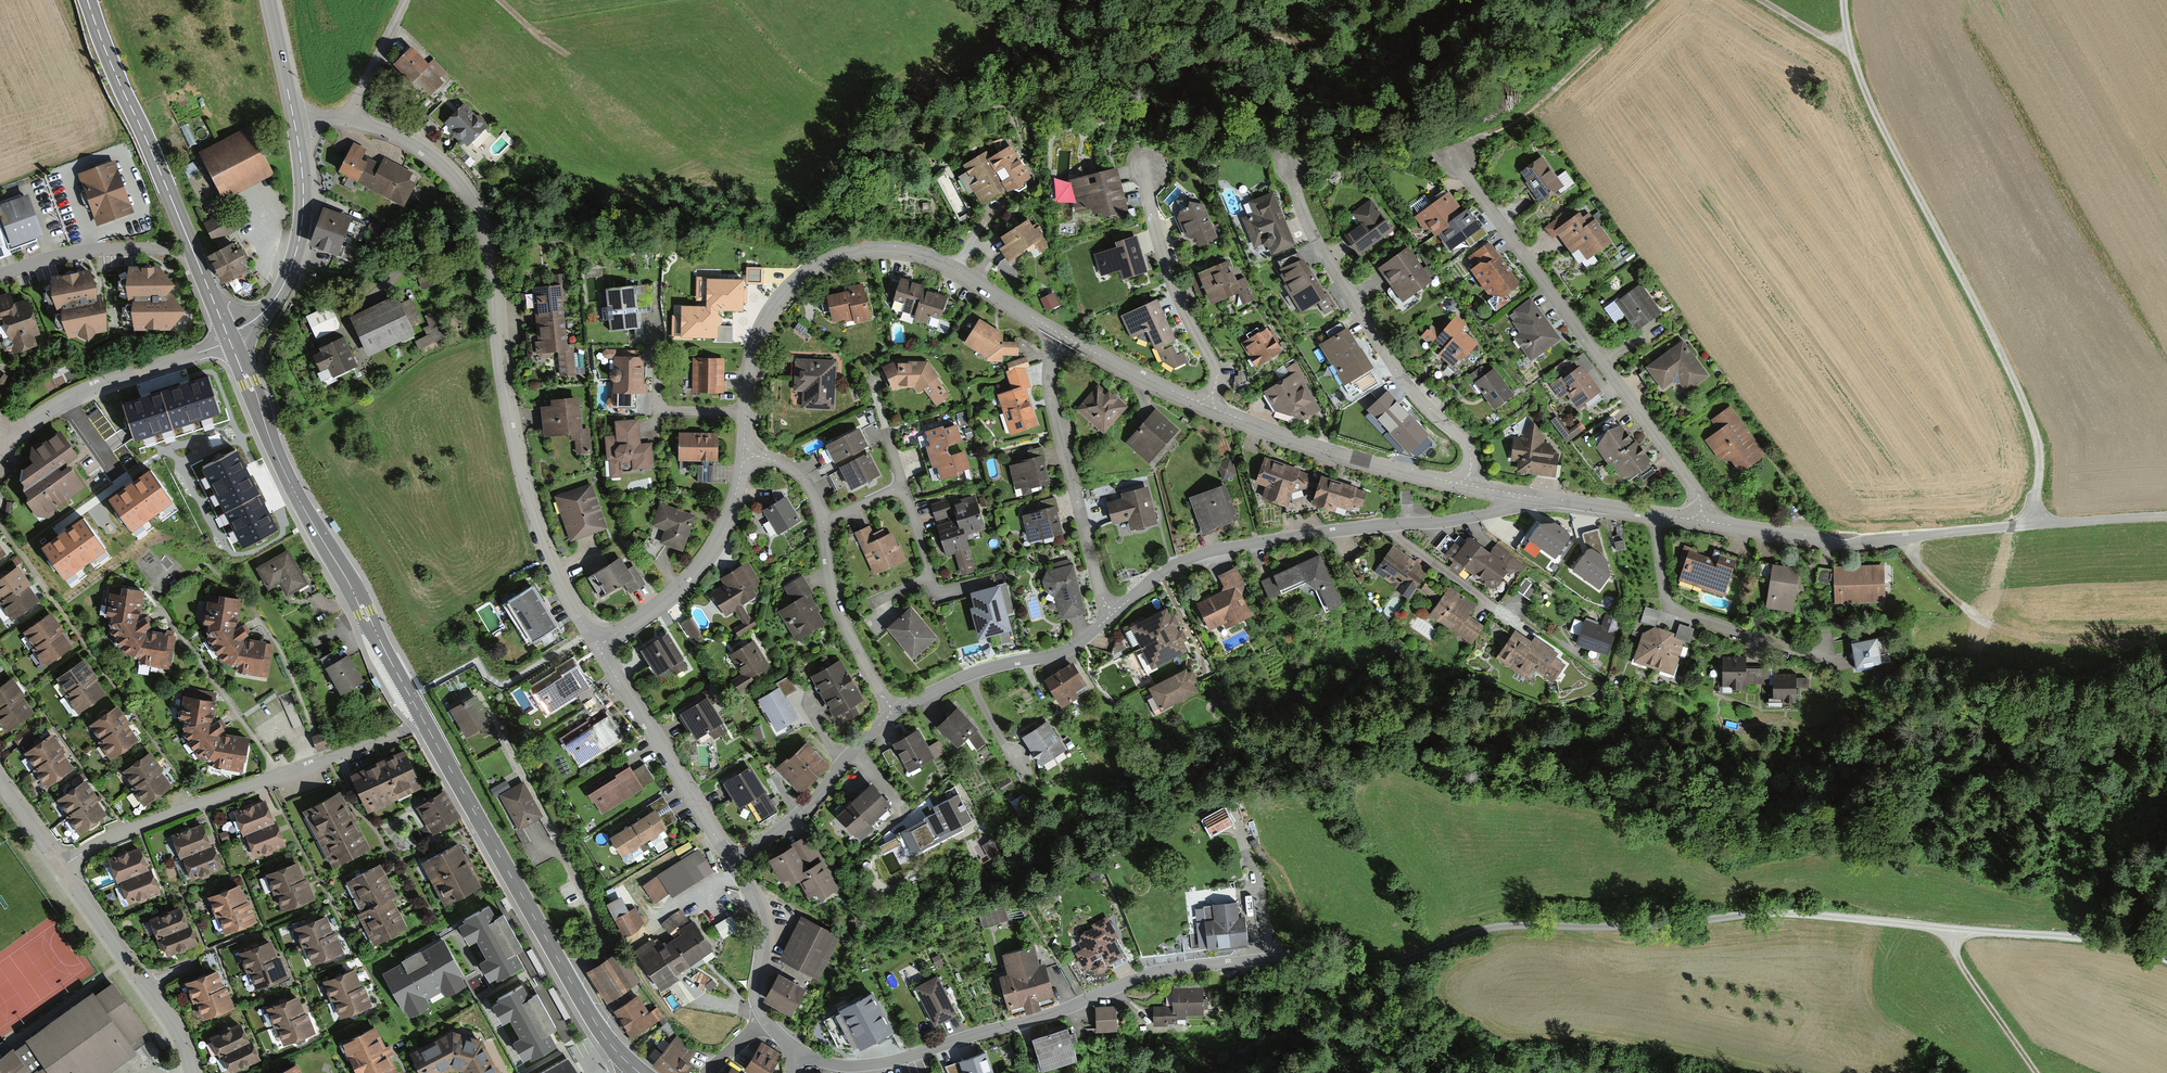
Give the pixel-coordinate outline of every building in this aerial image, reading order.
[(430,96),(443,84),(439,79),(446,73),(434,61),(427,67),(412,51),(407,56),(394,67),(412,87),(414,85),(420,90),(422,88),(430,96)] [(454,114),(444,104),(432,114),(442,125),(454,114)] [(445,125),(468,147),(487,128),(464,105),(445,125)] [(249,129),(199,155),(223,201),(273,175),(249,129)] [(338,174),(404,207),(415,184),(409,181),(413,173),(384,158),(380,165),(367,158),(365,163),(361,162),(367,150),(354,144),(338,174)] [(991,160),(988,162),(1006,191),(1008,194),(1016,189),(1031,179),(1011,147),(991,160)] [(1001,194),(1006,191),(988,162),(991,160),(987,152),(962,167),(971,180),(974,178),(977,182),(971,186),(982,206),(1001,194)] [(1564,187),(1543,157),(1521,173),(1528,182),(1526,183),(1540,203),(1564,187)] [(135,214),(114,162),(76,177),(86,201),(97,228),(135,214)] [(1122,187),(1118,169),(1068,182),(1076,213),(1092,209),(1094,216),(1103,213),(1104,219),(1129,212),(1122,187)] [(1450,251),(1481,229),(1475,221),(1468,211),(1463,214),(1458,207),(1449,194),(1415,219),(1424,233),(1429,229),(1437,239),(1440,237),(1450,251)] [(1283,219),(1273,195),(1250,204),(1255,217),(1244,222),(1255,248),(1262,245),(1268,248),(1272,256),(1294,247),(1283,219)] [(43,238),(28,198),(22,200),(21,196),(0,204),(0,256),(10,253),(9,251),(16,248),(43,238)] [(1386,236),(1393,231),(1371,201),(1352,214),(1361,225),(1345,236),(1359,255),(1386,236)] [(1188,210),(1174,216),(1183,238),(1191,242),(1195,240),(1199,251),(1208,247),(1210,244),(1218,240),(1204,206),(1190,205),(1188,210)] [(323,210),(308,250),(339,261),(353,220),(340,216),(323,210)] [(225,213),(204,224),(218,251),(239,239),(225,213)] [(1587,261),(1611,244),(1589,213),(1582,218),(1579,214),(1570,221),(1564,213),(1545,227),(1553,239),(1558,235),(1572,255),(1579,250),(1587,261)] [(382,225),(372,220),(367,230),(377,235),(382,225)] [(1020,227),(1001,240),(1006,247),(1000,251),(1008,264),(1019,257),(1018,255),(1035,244),(1040,253),(1048,248),(1046,235),(1040,226),(1034,230),(1028,221),(1020,227)] [(386,229),(377,237),(379,239),(377,241),(382,246),(393,237),(386,229)] [(1141,252),(1137,237),(1114,244),(1116,249),(1094,255),(1101,277),(1121,271),(1123,280),(1148,273),(1141,252)] [(1509,269),(1491,243),(1469,259),(1476,269),(1471,273),(1488,297),(1493,298),(1488,302),(1496,312),(1510,301),(1507,297),(1518,288),(1519,284),(1509,269)] [(233,247),(208,260),(222,287),(247,274),(244,267),(247,266),(241,255),(240,252),(236,254),(233,247)] [(1404,302),(1431,282),(1408,251),(1381,271),(1396,292),(1404,302)] [(1314,275),(1300,252),(1275,266),(1287,286),(1285,288),(1301,313),(1317,304),(1325,316),(1335,310),(1314,275)] [(1198,276),(1212,307),(1239,295),(1244,306),(1256,300),(1246,278),(1238,281),(1230,262),(1202,274),(1198,276)] [(1638,264),(1632,269),(1639,279),(1646,275),(1638,264)] [(763,268),(747,268),(747,284),(763,284),(763,268)] [(170,333),(185,317),(169,295),(176,290),(159,269),(127,270),(128,304),(132,304),(133,333),(170,333)] [(52,281),(59,314),(61,313),(68,342),(79,339),(89,346),(96,336),(107,334),(100,298),(96,299),(91,273),(52,281)] [(554,276),(555,287),(533,289),(537,328),(538,344),(536,344),(537,356),(542,359),(551,358),(553,355),(559,355),(560,377),(575,376),(572,346),(566,347),(563,302),(571,302),(570,289),(568,289),(567,275),(554,276)] [(707,307),(681,306),(681,315),(672,315),(672,339),(692,339),(692,337),(716,337),(717,337),(718,328),(719,326),(722,325),(722,321),(722,318),(718,315),(718,311),(743,311),(743,304),(747,304),(748,288),(744,288),(744,279),(720,279),(720,277),(697,276),(697,301),(707,301),(707,307)] [(940,321),(947,298),(939,296),(925,291),(926,287),(908,282),(901,279),(893,302),(904,305),(901,313),(914,317),(912,321),(927,326),(930,317),(940,321)] [(611,332),(640,330),(638,309),(652,308),(654,285),(607,291),(611,332)] [(827,298),(833,324),(844,321),(845,324),(853,322),(854,326),(871,322),(863,285),(848,289),(849,293),(827,298)] [(1661,314),(1642,286),(1616,303),(1636,332),(1651,321),(1661,314)] [(1055,293),(1041,299),(1047,313),(1061,306),(1055,293)] [(0,297),(0,347),(3,355),(12,352),(14,356),(37,348),(34,339),(41,337),(28,299),(14,304),(10,294),(0,297)] [(350,319),(369,359),(416,337),(411,327),(421,322),(411,299),(399,304),(396,298),(350,319)] [(1532,361),(1561,340),(1552,328),(1532,299),(1513,312),(1518,319),(1514,322),(1522,334),(1516,338),(1532,361)] [(1177,342),(1157,301),(1143,307),(1121,316),(1131,339),(1137,337),(1138,340),(1148,343),(1151,350),(1153,349),(1155,353),(1157,352),(1162,363),(1175,370),(1189,363),(1184,351),(1178,354),(1173,344),(1177,342)] [(304,318),(315,341),(341,329),(330,306),(304,318)] [(437,310),(425,316),(430,326),(424,328),(427,336),(414,342),(419,351),(449,336),(437,310)] [(1465,360),(1478,345),(1462,331),(1467,325),(1456,315),(1441,333),(1432,325),(1420,338),(1430,347),(1433,343),(1443,352),(1442,353),(1439,357),(1452,369),(1460,360),(1465,360)] [(994,330),(979,321),(964,346),(988,360),(988,362),(1002,363),(1002,356),(1018,357),(1018,345),(1003,344),(1003,336),(994,330)] [(732,327),(719,326),(718,328),(717,337),(716,337),(716,342),(732,342),(732,327)] [(1242,344),(1256,368),(1281,353),(1273,340),(1267,330),(1242,344)] [(1362,352),(1349,330),(1321,347),(1344,386),(1372,370),(1362,352)] [(359,368),(345,339),(333,345),(318,351),(320,356),(312,359),(318,372),(326,368),(332,380),(359,368)] [(1709,377),(1683,341),(1645,369),(1662,392),(1672,384),(1681,386),(1686,393),(1709,377)] [(644,384),(644,359),(637,359),(637,352),(624,351),(624,358),(617,358),(617,353),(615,350),(606,351),(603,353),(603,357),(606,359),(614,359),(613,372),(610,375),(610,379),(610,383),(613,385),(613,396),(647,396),(647,384),(644,384)] [(1576,410),(1602,392),(1588,373),(1594,368),(1584,354),(1572,362),(1578,369),(1563,380),(1561,378),(1550,386),(1561,401),(1567,397),(1576,410)] [(1006,373),(1012,392),(1022,388),(1024,391),(1026,390),(1031,388),(1025,369),(1030,367),(1026,358),(1007,365),(1009,371),(1006,373)] [(724,376),(724,360),(692,359),(692,393),(723,394),(724,376)] [(836,376),(837,362),(796,360),(793,393),(802,394),(801,408),(834,410),(836,376)] [(913,364),(894,364),(882,369),(893,392),(900,388),(915,388),(918,393),(924,388),(936,404),(948,396),(935,380),(938,378),(927,363),(913,364)] [(1291,375),(1264,392),(1275,412),(1303,422),(1321,411),(1314,399),(1310,401),(1301,386),(1308,381),(1297,363),(1287,369),(1291,375)] [(1495,411),(1515,397),(1494,369),(1487,374),(1482,367),(1469,376),(1484,397),(1495,411)] [(146,396),(123,404),(135,441),(220,414),(208,377),(185,384),(146,396)] [(1107,394),(1098,386),(1076,412),(1104,436),(1128,408),(1117,398),(1116,399),(1109,393),(1107,394)] [(1363,418),(1394,452),(1403,442),(1413,452),(1427,438),(1402,413),(1405,405),(1388,387),(1379,395),(1383,400),(1363,418)] [(1031,405),(1026,390),(1024,391),(1022,388),(1012,392),(997,397),(1011,437),(1039,427),(1031,405)] [(581,431),(579,400),(550,402),(550,408),(541,408),(543,439),(573,437),(573,440),(576,440),(577,454),(590,453),(589,430),(581,431)] [(1740,475),(1766,456),(1731,408),(1711,422),(1718,432),(1706,442),(1719,460),(1732,463),(1740,475)] [(1128,446),(1149,463),(1177,431),(1156,413),(1128,446)] [(1643,477),(1651,463),(1644,453),(1636,442),(1634,443),(1626,433),(1621,426),(1620,427),(1613,417),(1600,426),(1607,435),(1597,448),(1608,466),(1611,464),(1621,479),(1643,477)] [(1567,443),(1586,429),(1581,423),(1569,433),(1558,418),(1552,423),(1567,443)] [(640,441),(638,421),(614,423),(615,438),(605,439),(607,462),(609,461),(610,479),(621,479),(621,471),(623,473),(631,473),(632,471),(654,469),(652,444),(640,445),(640,441)] [(1517,473),(1557,479),(1558,461),(1553,461),(1554,455),(1544,443),(1544,437),(1535,424),(1522,434),(1521,438),(1513,437),(1509,461),(1519,463),(1517,473)] [(941,482),(957,476),(957,474),(970,470),(964,452),(951,456),(947,453),(948,448),(963,443),(956,425),(943,429),(943,427),(925,433),(930,447),(926,448),(933,468),(936,467),(941,482)] [(55,513),(85,490),(69,467),(79,460),(58,430),(31,449),(29,459),(34,466),(23,474),(25,495),(27,509),(35,519),(49,521),(54,517),(55,513)] [(858,430),(825,448),(835,466),(847,459),(868,448),(858,430)] [(718,463),(719,435),(679,434),(679,463),(718,463)] [(1029,462),(1010,468),(1017,491),(1022,490),(1024,496),(1031,494),(1030,491),(1050,485),(1045,467),(1044,463),(1047,462),(1042,448),(1027,452),(1029,462)] [(200,469),(243,549),(279,530),(267,507),(248,472),(236,450),(200,469)] [(850,465),(839,471),(851,492),(880,477),(869,455),(850,465)] [(1218,464),(1224,480),(1236,476),(1230,459),(1218,464)] [(1292,495),(1305,490),(1311,474),(1279,464),(1264,459),(1256,484),(1266,488),(1262,500),(1287,508),(1292,495)] [(704,482),(715,483),(715,464),(705,464),(704,482)] [(130,486),(109,500),(132,533),(173,504),(150,471),(130,486)] [(1340,483),(1311,474),(1305,490),(1316,493),(1311,509),(1336,516),(1338,509),(1351,513),(1353,505),(1362,508),(1367,492),(1340,483)] [(608,529),(592,485),(555,498),(571,542),(608,529)] [(1153,508),(1148,488),(1121,495),(1122,501),(1108,505),(1113,526),(1128,522),(1130,533),(1157,526),(1153,508)] [(1190,501),(1203,536),(1232,526),(1220,491),(1190,501)] [(1411,491),(1401,491),(1401,505),(1411,504),(1411,491)] [(956,519),(962,537),(965,536),(986,529),(975,496),(964,500),(951,504),(956,519)] [(795,511),(786,498),(763,512),(777,536),(800,522),(796,515),(797,514),(795,511)] [(1029,545),(1063,536),(1058,518),(1057,513),(1059,513),(1055,498),(1041,502),(1043,512),(1022,517),(1029,545)] [(937,521),(952,515),(946,500),(931,506),(937,521)] [(695,518),(659,506),(651,527),(665,532),(660,545),(682,553),(689,533),(695,518)] [(1540,518),(1529,534),(1556,554),(1572,532),(1555,519),(1540,518)] [(63,533),(42,548),(65,581),(106,552),(82,519),(63,533)] [(948,522),(935,526),(946,558),(954,555),(962,576),(977,571),(965,536),(962,537),(956,519),(948,522)] [(854,535),(875,576),(907,560),(900,546),(899,547),(892,533),(883,537),(880,531),(873,535),(869,527),(854,535)] [(1447,532),(1436,546),(1453,559),(1448,565),(1498,602),(1527,565),(1497,542),(1491,549),(1470,533),(1461,543),(1447,532)] [(1572,565),(1599,585),(1610,569),(1606,555),(1589,542),(1572,565)] [(1408,596),(1428,569),(1411,557),(1393,545),(1374,572),(1408,596)] [(1679,578),(1724,593),(1731,571),(1737,573),(1743,557),(1715,548),(1711,561),(1687,553),(1679,578)] [(287,596),(309,583),(290,549),(257,568),(269,589),(279,583),(287,596)] [(1302,561),(1262,580),(1269,596),(1307,580),(1315,585),(1326,610),(1342,602),(1319,553),(1302,561)] [(620,559),(588,580),(602,600),(624,586),(630,596),(646,585),(634,566),(628,570),(620,559)] [(1078,620),(1086,615),(1080,591),(1073,567),(1072,567),(1070,561),(1054,565),(1056,571),(1047,573),(1043,582),(1045,592),(1055,599),(1060,621),(1070,621),(1078,620)] [(1767,605),(1792,609),(1795,590),(1799,567),(1759,561),(1757,576),(1771,578),(1767,605)] [(724,587),(712,594),(726,617),(735,611),(742,624),(734,629),(739,636),(755,626),(743,605),(756,597),(752,590),(762,583),(749,562),(720,580),(724,587)] [(0,575),(0,596),(2,599),(29,581),(31,580),(19,563),(0,575)] [(1221,588),(1197,601),(1210,627),(1223,620),(1226,626),(1253,613),(1242,592),(1245,582),(1236,564),(1218,573),(1223,583),(1221,588)] [(1883,564),(1834,565),(1835,600),(1884,599),(1883,564)] [(1831,568),(1818,567),(1817,583),(1829,584),(1831,568)] [(778,613),(797,643),(825,625),(817,612),(819,611),(811,597),(815,594),(803,576),(785,588),(794,603),(778,613)] [(1526,578),(1517,590),(1530,599),(1538,587),(1526,578)] [(0,601),(11,616),(21,609),(24,610),(29,607),(30,603),(40,596),(29,581),(2,599),(0,601)] [(133,654),(139,656),(138,662),(169,667),(175,631),(148,627),(147,625),(152,621),(145,611),(141,613),(140,612),(143,586),(121,583),(121,590),(109,589),(106,613),(109,614),(108,618),(111,624),(108,626),(125,654),(131,650),(133,654)] [(546,606),(532,583),(506,599),(531,640),(557,623),(546,606)] [(1431,614),(1470,642),(1482,625),(1468,614),(1475,604),(1451,586),(1431,614)] [(970,611),(978,642),(1012,634),(999,588),(986,591),(970,596),(974,610),(970,611)] [(267,676),(273,642),(265,641),(266,638),(246,635),(244,633),(249,629),(242,619),(237,623),(240,594),(220,592),(219,598),(207,597),(204,620),(208,621),(206,636),(204,637),(222,664),(228,659),(231,663),(236,664),(235,670),(267,676)] [(1640,619),(1655,624),(1660,611),(1645,605),(1640,619)] [(1138,653),(1147,671),(1158,666),(1157,664),(1188,648),(1184,640),(1188,638),(1183,626),(1179,628),(1177,624),(1179,623),(1175,614),(1171,616),(1166,606),(1131,623),(1144,650),(1138,653)] [(51,609),(23,628),(34,644),(46,634),(49,637),(62,628),(64,627),(51,609)] [(911,610),(887,630),(913,660),(936,640),(919,620),(911,610)] [(1585,617),(1576,642),(1585,646),(1607,654),(1621,619),(1605,613),(1601,623),(1585,617)] [(690,619),(681,625),(691,639),(693,637),(698,643),(704,639),(690,619)] [(1676,632),(1675,635),(1679,637),(1690,641),(1695,627),(1679,621),(1676,632)] [(1642,630),(1633,658),(1674,671),(1683,644),(1679,637),(1675,635),(1676,632),(1655,625),(1642,630)] [(34,644),(32,645),(44,663),(53,657),(58,657),(62,654),(63,650),(73,643),(62,628),(49,637),(46,634),(34,644)] [(1531,639),(1515,628),(1496,656),(1526,676),(1532,667),(1553,681),(1565,663),(1554,656),(1557,651),(1534,635),(1531,639)] [(674,676),(687,668),(683,662),(684,661),(668,635),(658,641),(640,652),(656,679),(670,670),(674,676)] [(1886,635),(1851,641),(1856,671),(1875,667),(1874,664),(1890,661),(1886,635)] [(752,680),(770,669),(754,641),(730,656),(741,675),(730,682),(738,695),(755,685),(752,680)] [(341,695),(363,682),(348,655),(340,660),(336,653),(322,661),(341,695)] [(1747,654),(1722,654),(1722,691),(1734,691),(1734,687),(1747,687),(1747,682),(1770,681),(1770,664),(1747,664),(1747,654)] [(84,655),(55,675),(66,690),(79,681),(81,684),(94,675),(96,673),(84,655)] [(560,669),(531,687),(539,699),(541,698),(549,711),(578,694),(591,685),(590,683),(573,657),(558,666),(560,669)] [(865,702),(843,662),(830,670),(824,659),(813,665),(819,675),(812,679),(835,720),(844,715),(847,721),(860,715),(856,708),(865,702)] [(1072,659),(1045,676),(1062,704),(1079,693),(1075,687),(1086,680),(1072,659)] [(1186,666),(1149,685),(1152,691),(1146,694),(1156,713),(1167,707),(1166,704),(1197,688),(1194,682),(1198,680),(1192,668),(1188,670),(1186,666)] [(1798,672),(1774,672),(1774,679),(1773,695),(1769,695),(1768,706),(1782,706),(1782,699),(1797,699),(1797,687),(1807,687),(1808,676),(1798,675),(1798,672)] [(0,683),(0,705),(8,699),(10,702),(24,693),(26,691),(13,674),(0,683)] [(66,690),(64,691),(77,710),(85,703),(90,704),(94,701),(95,697),(105,690),(94,675),(81,684),(79,681),(66,690)] [(799,721),(786,698),(798,691),(789,677),(776,684),(779,689),(757,702),(776,735),(799,721)] [(578,694),(591,716),(604,708),(607,706),(592,682),(590,683),(591,685),(578,694)] [(182,729),(202,757),(205,755),(207,758),(212,759),(212,762),(223,764),(222,768),(243,772),(249,734),(221,730),(220,728),(225,725),(218,714),(214,717),(213,715),(215,695),(190,692),(191,685),(184,684),(180,716),(183,716),(182,724),(185,727),(182,729)] [(488,711),(476,691),(450,707),(466,734),(480,726),(485,735),(497,728),(491,719),(492,718),(488,711)] [(6,728),(15,722),(19,722),(24,719),(25,715),(34,708),(24,693),(10,702),(8,699),(0,705),(0,719),(6,728)] [(1216,697),(1211,699),(1219,713),(1224,710),(1216,697)] [(723,725),(724,724),(709,700),(696,708),(680,718),(696,743),(710,734),(714,741),(727,733),(723,725)] [(118,701),(90,721),(100,736),(113,727),(115,730),(128,721),(131,719),(118,701)] [(592,719),(563,737),(571,750),(573,748),(581,761),(621,736),(604,708),(591,716),(590,717),(592,719)] [(957,710),(938,730),(958,750),(969,739),(977,750),(985,744),(977,730),(966,719),(957,710)] [(1066,747),(1047,718),(1022,735),(1041,763),(1066,747)] [(100,736),(98,738),(111,756),(120,750),(124,750),(129,747),(129,743),(139,736),(128,721),(115,730),(113,727),(100,736)] [(31,725),(14,737),(20,745),(37,734),(31,725)] [(53,729),(25,749),(35,764),(48,755),(50,758),(64,749),(66,747),(53,729)] [(323,730),(312,735),(318,750),(329,745),(323,730)] [(910,774),(935,759),(929,749),(918,731),(907,738),(893,746),(910,774)] [(800,794),(830,764),(808,742),(792,758),(790,756),(776,769),(800,794)] [(939,743),(929,749),(935,759),(945,753),(939,743)] [(151,747),(122,767),(133,782),(146,773),(148,776),(161,766),(163,765),(151,747)] [(422,783),(404,747),(381,758),(351,772),(369,809),(422,783)] [(35,764),(33,765),(46,784),(55,777),(59,778),(64,775),(65,771),(74,764),(64,749),(50,758),(48,755),(35,764)] [(890,750),(883,754),(890,767),(897,763),(890,750)] [(613,770),(585,788),(602,813),(656,778),(644,761),(634,767),(627,756),(611,767),(613,770)] [(766,792),(750,765),(723,781),(739,808),(750,801),(762,822),(777,813),(765,792),(766,792)] [(133,782),(131,783),(144,801),(152,795),(157,795),(161,793),(162,788),(172,782),(161,766),(148,776),(146,773),(133,782)] [(86,776),(57,795),(68,810),(81,801),(83,804),(96,795),(98,793),(86,776)] [(1009,776),(999,782),(1003,790),(1013,784),(1009,776)] [(850,797),(852,799),(875,826),(894,810),(889,804),(892,801),(873,778),(850,797)] [(495,795),(499,793),(518,826),(515,828),(524,844),(531,840),(523,825),(543,814),(534,798),(524,779),(511,786),(506,779),(491,787),(495,795)] [(426,819),(433,831),(460,814),(444,788),(417,805),(426,819)] [(340,790),(302,809),(331,865),(368,846),(352,814),(340,790)] [(972,820),(958,792),(934,804),(937,811),(925,817),(935,838),(972,820)] [(650,809),(632,820),(644,839),(652,834),(653,835),(657,833),(656,831),(677,817),(662,794),(647,804),(650,809)] [(68,810),(66,812),(79,830),(87,824),(92,824),(96,821),(97,817),(107,810),(96,795),(83,804),(81,801),(68,810)] [(1012,802),(1021,814),(1031,808),(1022,795),(1012,802)] [(266,797),(233,810),(244,835),(246,834),(260,828),(259,825),(275,819),(266,797)] [(859,839),(875,826),(852,799),(837,812),(859,839)] [(1225,809),(1205,820),(1212,832),(1232,821),(1225,809)] [(273,848),(287,843),(277,818),(275,819),(259,825),(260,828),(246,834),(255,855),(264,851),(267,853),(273,851),(273,848)] [(636,843),(644,839),(632,820),(610,834),(621,853),(632,847),(633,848),(638,845),(636,843)] [(204,821),(171,834),(182,859),(184,857),(198,852),(197,849),(213,842),(204,821)] [(814,902),(826,895),(825,893),(838,886),(824,862),(808,831),(793,840),(794,842),(788,846),(770,855),(786,884),(800,876),(814,902)] [(1001,851),(993,836),(984,841),(992,856),(1001,851)] [(422,860),(444,902),(481,882),(466,854),(458,840),(422,860)] [(211,872),(225,867),(215,842),(213,842),(197,849),(198,852),(184,857),(193,879),(202,875),(205,877),(211,875),(211,872)] [(140,845),(107,858),(118,883),(120,881),(134,876),(133,873),(149,866),(140,845)] [(699,848),(644,885),(656,903),(670,894),(673,897),(714,870),(699,848)] [(298,858),(266,872),(274,892),(277,891),(291,885),(290,882),(305,876),(298,858)] [(378,860),(345,877),(362,909),(391,893),(395,892),(393,888),(386,875),(378,860)] [(147,896),(161,891),(151,866),(149,866),(133,873),(134,876),(120,881),(129,903),(137,899),(141,901),(147,899),(147,896)] [(304,899),(315,894),(307,875),(305,876),(290,882),(291,885),(277,891),(284,908),(294,903),(297,904),(302,902),(304,899)] [(240,881),(208,894),(216,915),(219,914),(233,908),(231,905),(247,898),(240,881)] [(358,911),(375,942),(408,925),(402,915),(395,900),(391,893),(362,909),(358,911)] [(605,905),(622,939),(637,932),(643,924),(635,909),(629,912),(621,896),(605,905)] [(246,922),(257,917),(249,897),(247,898),(231,905),(233,908),(219,914),(226,930),(236,926),(239,927),(244,925),(246,922)] [(982,925),(1008,916),(1002,898),(977,907),(982,925)] [(1202,904),(1208,947),(1251,941),(1247,912),(1240,913),(1238,899),(1202,904)] [(463,914),(465,917),(459,921),(469,939),(477,935),(487,952),(480,956),(491,976),(495,974),(497,977),(525,962),(517,947),(523,944),(503,908),(496,912),(489,900),(463,914)] [(180,904),(148,917),(157,937),(159,936),(174,930),(172,927),(188,921),(180,904)] [(663,924),(670,933),(680,926),(682,928),(691,922),(681,909),(663,924)] [(327,912),(295,925),(303,946),(306,944),(320,939),(318,936),(334,929),(327,912)] [(1119,936),(1107,915),(1092,923),(1093,926),(1081,932),(1079,942),(1082,947),(1075,951),(1084,968),(1089,966),(1090,968),(1097,972),(1103,972),(1107,967),(1106,964),(1122,955),(1113,939),(1119,936)] [(731,916),(715,926),(723,939),(739,929),(731,916)] [(841,937),(801,917),(779,960),(818,980),(841,937)] [(186,945),(198,940),(190,920),(188,921),(172,927),(174,930),(159,936),(167,953),(177,949),(180,950),(185,948),(186,945)] [(695,922),(679,933),(681,936),(659,950),(653,941),(636,952),(662,991),(679,980),(676,975),(701,959),(714,951),(695,922)] [(333,953),(344,948),(336,928),(334,929),(318,936),(320,939),(306,944),(313,961),(323,957),(326,958),(331,956),(333,953)] [(271,938),(239,951),(247,971),(250,970),(264,964),(262,961),(278,955),(271,938)] [(443,938),(383,971),(404,1007),(407,1005),(411,1013),(428,1003),(426,998),(444,988),(446,992),(467,980),(443,938)] [(1040,962),(1035,943),(1004,952),(1009,971),(1002,973),(1010,1003),(1013,1002),(1015,1008),(1051,998),(1050,992),(1054,991),(1045,961),(1040,962)] [(532,947),(527,950),(541,975),(546,972),(532,947)] [(619,951),(587,971),(608,1003),(640,983),(619,951)] [(277,978),(288,974),(280,954),(278,955),(262,961),(264,964),(250,970),(257,987),(267,982),(270,984),(275,982),(277,978)] [(354,966),(322,980),(330,1000),(333,999),(347,993),(346,990),(361,983),(354,966)] [(217,967),(185,981),(193,1001),(196,1000),(210,994),(208,991),(224,985),(217,967)] [(938,973),(915,984),(934,1023),(957,1011),(938,973)] [(805,991),(778,976),(764,1001),(791,1016),(802,996),(805,991)] [(529,991),(523,979),(496,994),(498,996),(491,1000),(502,1019),(509,1015),(520,1033),(513,1037),(524,1056),(530,1053),(531,1055),(559,1040),(551,1027),(558,1024),(537,986),(529,991)] [(360,1007),(371,1002),(363,983),(361,983),(346,990),(347,993),(333,999),(340,1015),(351,1011),(354,1012),(358,1010),(360,1007)] [(223,1008),(234,1003),(226,984),(224,985),(208,991),(210,994),(196,1000),(203,1017),(213,1012),(216,1013),(221,1011),(223,1008)] [(155,1038),(117,985),(101,996),(98,991),(0,1062),(0,1072),(106,1072),(155,1038)] [(553,986),(549,988),(565,1018),(569,1015),(553,986)] [(1187,987),(1173,987),(1173,1006),(1154,1006),(1154,1025),(1176,1025),(1176,1022),(1187,1022),(1187,1013),(1205,1013),(1205,1011),(1209,1011),(1208,997),(1204,997),(1204,987),(1187,987)] [(297,992),(265,1006),(273,1026),(276,1025),(290,1019),(289,1016),(304,1009),(297,992)] [(637,995),(614,1010),(632,1039),(662,1019),(656,1009),(649,1013),(637,995)] [(872,995),(840,1011),(841,1013),(824,1022),(838,1048),(852,1048),(853,1051),(858,1048),(860,1051),(892,1035),(885,1020),(872,995)] [(1117,1029),(1116,1004),(1095,1005),(1095,1029),(1117,1029)] [(303,1033),(315,1028),(307,1009),(304,1009),(289,1016),(290,1019),(276,1025),(283,1041),(294,1037),(297,1038),(302,1036),(303,1033)] [(244,1021),(212,1035),(221,1055),(223,1054),(237,1048),(236,1045),(252,1038),(244,1021)] [(342,1040),(358,1072),(397,1072),(399,1072),(389,1050),(376,1023),(342,1040)] [(1049,1030),(1032,1035),(1041,1065),(1077,1055),(1068,1025),(1049,1030)] [(410,1051),(422,1072),(436,1072),(452,1065),(463,1069),(466,1072),(502,1072),(482,1037),(453,1027),(410,1051)] [(654,1064),(665,1072),(686,1072),(694,1063),(684,1055),(690,1047),(675,1036),(654,1064)] [(250,1062),(262,1057),(254,1037),(252,1038),(236,1045),(237,1048),(223,1054),(230,1070),(241,1066),(244,1067),(249,1065),(250,1062)] [(743,1066),(754,1072),(770,1072),(782,1054),(761,1040),(755,1048),(743,1066)] [(535,1072),(581,1072),(569,1053),(535,1072)] [(960,1062),(963,1072),(993,1072),(986,1053),(960,1062)] [(298,1061),(272,1072),(304,1072),(298,1061)] [(960,1062),(945,1067),(948,1072),(963,1072),(960,1062)]
